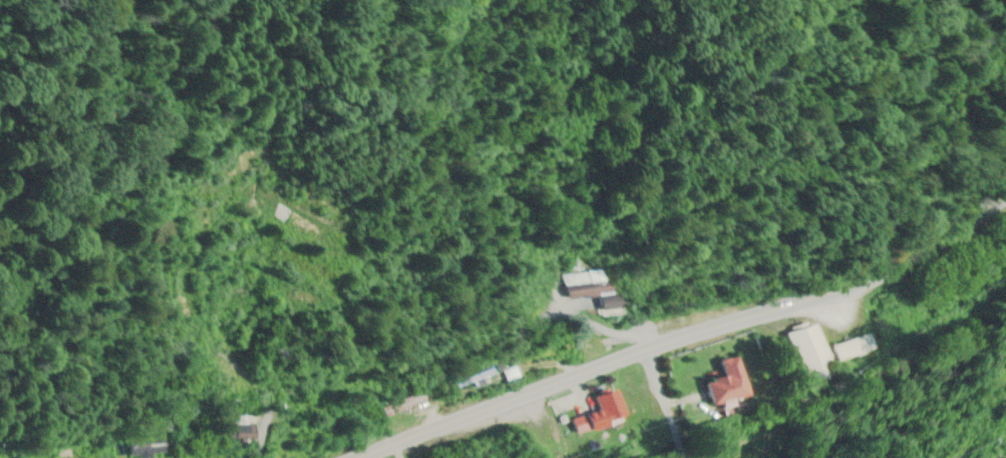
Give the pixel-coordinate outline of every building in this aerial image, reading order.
[(313,248),(323,230),(275,204),(265,222),(313,248)] [(581,272),(581,258),(571,258),(570,272),(581,272)] [(564,301),(593,299),(594,313),(610,312),(607,272),(562,276),(564,301)] [(800,386),(831,377),(816,324),(785,333),(800,386)] [(829,348),(835,364),(871,352),(866,335),(829,348)] [(735,358),(716,362),(720,378),(702,382),(707,406),(744,398),(735,358)] [(451,390),(493,377),(490,367),(448,380),(451,390)] [(626,416),(645,412),(639,384),(621,387),(626,416)] [(612,390),(590,395),(595,413),(567,420),(571,435),(620,422),(612,390)] [(383,418),(426,404),(423,395),(380,409),(383,418)] [(226,428),(226,443),(253,443),(253,426),(244,426),(244,417),(232,417),(232,428),(226,428)] [(128,439),(129,457),(155,457),(164,457),(163,438),(128,439)]
